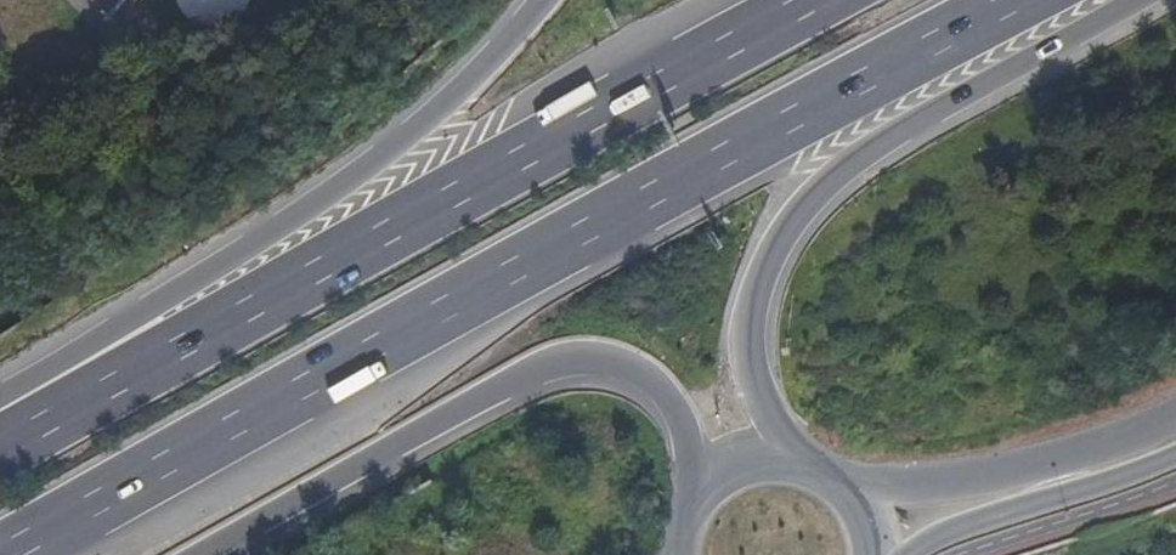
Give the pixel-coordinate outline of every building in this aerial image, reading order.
[(246,0),(175,0),(173,12),(242,25),(246,0)]
